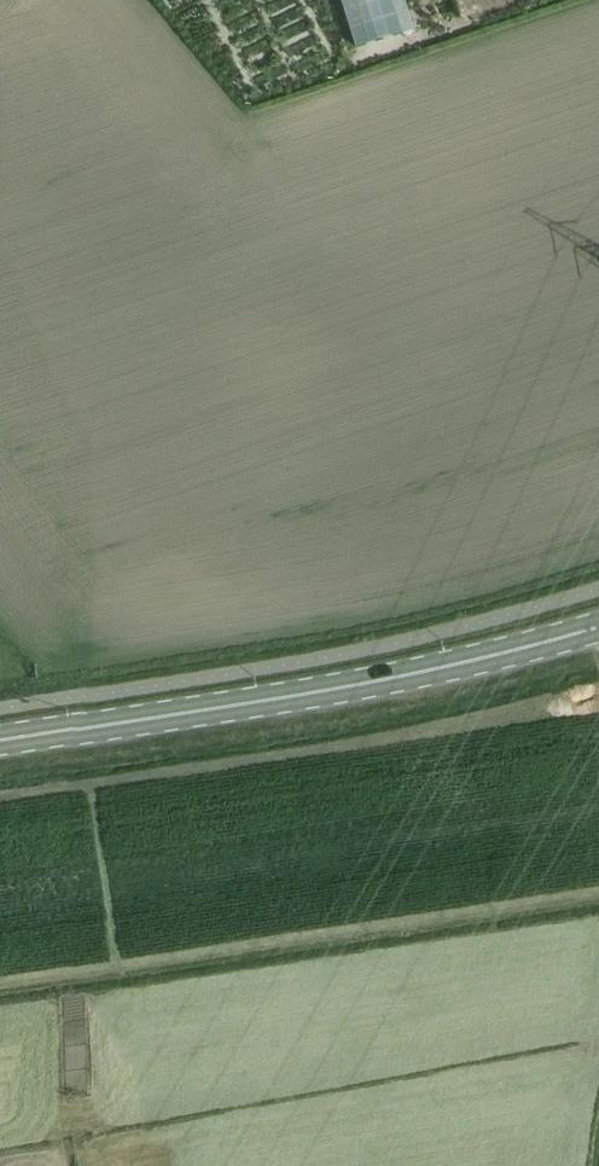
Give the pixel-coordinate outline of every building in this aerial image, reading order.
[(356,49),(403,34),(393,0),(341,0),(356,49)]
